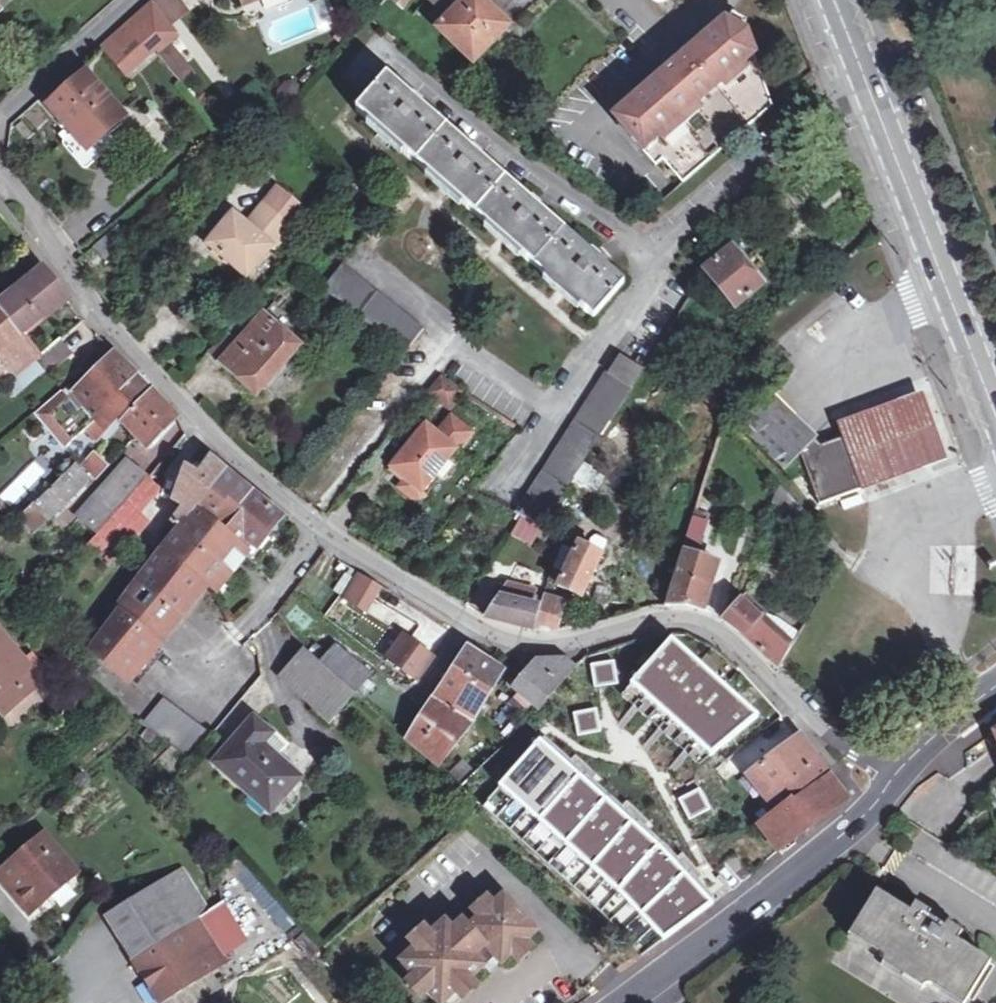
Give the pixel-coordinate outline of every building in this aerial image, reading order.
[(173,27),(191,13),(181,0),(155,0),(154,1),(173,27)] [(405,10),(414,0),(393,0),(405,10)] [(438,30),(474,66),(511,29),(481,0),(468,0),(438,30)] [(154,1),(131,20),(135,24),(142,17),(164,43),(158,48),(162,53),(181,37),(173,27),(154,1)] [(123,41),(106,56),(125,78),(158,48),(164,43),(142,17),(135,24),(131,20),(117,33),(123,41)] [(709,58),(751,42),(747,33),(726,22),(685,58),(687,61),(701,49),(709,58)] [(123,41),(117,33),(100,48),(106,56),(123,41)] [(685,183),(775,105),(751,42),(709,58),(701,49),(687,61),(685,58),(659,80),(654,86),(655,87),(643,97),(644,98),(632,108),(633,109),(619,122),(658,166),(665,160),(685,183)] [(173,46),(160,56),(183,84),(195,74),(173,46)] [(126,118),(88,74),(50,107),(74,135),(87,150),(107,133),(126,118)] [(387,78),(357,113),(594,319),(624,285),(387,78)] [(87,150),(74,135),(65,143),(87,169),(117,144),(107,133),(87,150)] [(235,215),(209,246),(248,279),(273,248),(277,250),(294,230),(268,208),(251,229),(235,215)] [(119,228),(95,249),(105,261),(130,240),(119,228)] [(730,253),(761,292),(772,284),(742,246),(730,253)] [(730,253),(707,272),(738,310),(761,292),(730,253)] [(325,289),(406,353),(425,330),(344,266),(325,289)] [(44,271),(1,308),(0,308),(0,359),(17,381),(38,363),(41,361),(22,338),(47,318),(68,301),(44,271)] [(154,284),(144,296),(155,306),(165,294),(154,284)] [(240,320),(210,354),(258,397),(302,349),(266,316),(252,331),(240,320)] [(64,342),(65,341),(47,318),(22,338),(41,361),(64,342)] [(41,361),(38,363),(50,377),(75,355),(64,342),(41,361)] [(88,368),(96,376),(113,358),(110,356),(105,351),(88,368)] [(132,370),(116,355),(113,358),(96,376),(69,402),(63,397),(40,416),(70,451),(88,435),(100,443),(122,420),(126,424),(148,449),(178,418),(155,393),(145,383),(140,377),(132,370)] [(543,528),(650,362),(643,357),(636,366),(621,358),(610,374),(607,373),(516,513),(523,518),(543,528)] [(462,390),(442,377),(429,393),(451,407),(462,390)] [(466,392),(464,396),(502,420),(504,417),(466,392)] [(770,393),(740,424),(786,470),(802,454),(821,504),(861,490),(864,489),(845,440),(843,440),(823,447),(816,440),(817,438),(770,393)] [(845,440),(864,489),(861,490),(864,494),(950,463),(924,393),(838,424),(843,440),(845,440)] [(427,428),(393,468),(407,479),(400,488),(413,499),(426,499),(440,482),(435,478),(456,452),(470,435),(453,421),(439,438),(427,428)] [(96,481),(109,468),(96,456),(93,459),(83,469),(96,481)] [(148,481),(149,479),(129,462),(80,519),(98,534),(100,535),(148,481)] [(226,473),(213,462),(209,469),(202,479),(191,474),(187,472),(176,502),(187,508),(172,532),(177,536),(167,549),(118,613),(121,615),(92,652),(131,684),(175,632),(173,630),(208,587),(238,551),(256,568),(267,554),(275,544),(267,538),(283,519),(256,497),(229,476),(226,473)] [(77,465),(36,505),(51,521),(93,481),(77,465)] [(202,479),(209,469),(203,465),(199,467),(194,470),(191,474),(202,479)] [(148,481),(100,535),(113,547),(123,555),(151,524),(139,514),(160,492),(148,481)] [(780,486),(774,503),(800,528),(812,517),(780,486)] [(36,505),(21,519),(37,536),(51,521),(36,505)] [(543,528),(523,518),(512,535),(535,546),(543,528)] [(692,526),(706,530),(709,523),(694,519),(692,526)] [(668,600),(700,610),(716,562),(699,556),(706,530),(692,526),(668,600)] [(98,534),(88,546),(99,556),(113,547),(100,535),(98,534)] [(579,546),(559,588),(582,598),(602,556),(579,546)] [(382,590),(361,574),(345,598),(366,611),(382,590)] [(536,630),(545,599),(546,595),(538,593),(537,594),(512,588),(511,589),(506,588),(487,618),(536,630)] [(784,662),(792,649),(762,621),(768,614),(748,596),(742,603),(736,600),(721,620),(727,624),(742,634),(756,646),(769,658),(780,669),(784,662)] [(545,599),(536,630),(552,634),(558,632),(563,604),(545,599)] [(792,649),(800,634),(779,617),(768,614),(762,621),(792,649)] [(0,633),(0,707),(6,714),(27,697),(21,689),(37,676),(0,633)] [(436,659),(406,636),(387,661),(416,683),(436,659)] [(671,642),(632,685),(711,756),(757,718),(671,642)] [(323,666),(356,695),(370,678),(338,650),(323,666)] [(323,666),(307,651),(288,674),(321,704),(317,710),(332,724),(357,696),(356,695),(323,666)] [(408,741),(440,769),(474,725),(468,721),(499,671),(469,651),(436,700),(408,741)] [(565,661),(540,662),(537,665),(532,670),(527,676),(523,681),(530,686),(522,696),(539,711),(576,669),(565,661)] [(614,663),(592,667),(596,688),(618,684),(614,663)] [(527,676),(532,670),(528,667),(523,672),(527,676)] [(21,689),(27,697),(29,698),(44,685),(37,676),(21,689)] [(539,711),(522,696),(513,706),(530,721),(531,721),(539,711)] [(192,763),(214,737),(165,700),(143,726),(192,763)] [(248,702),(220,726),(230,738),(259,714),(248,702)] [(594,708),(572,714),(579,737),(601,730),(594,708)] [(287,750),(255,722),(217,764),(272,812),(300,781),(278,761),(287,750)] [(992,770),(995,778),(995,733),(993,735),(980,743),(992,770)] [(798,741),(754,775),(774,800),(821,763),(818,759),(802,738),(798,741)] [(488,802),(483,807),(596,909),(642,957),(711,905),(666,843),(540,743),(486,801),(488,802)] [(821,763),(774,800),(785,814),(833,779),(826,770),(821,763)] [(463,790),(477,776),(464,764),(450,778),(463,790)] [(754,775),(745,781),(765,807),(774,800),(754,775)] [(785,814),(765,828),(763,829),(769,837),(780,851),(850,801),(833,779),(785,814)] [(76,871),(45,835),(4,871),(14,883),(10,887),(33,916),(52,899),(48,895),(76,871)] [(4,871),(0,874),(0,875),(10,887),(14,883),(4,871)] [(48,895),(52,899),(80,876),(76,871),(48,895)] [(202,920),(211,914),(184,871),(110,918),(136,961),(202,920)] [(250,872),(238,883),(309,963),(322,952),(250,872)] [(876,893),(855,928),(871,938),(868,943),(890,957),(888,961),(923,983),(926,979),(949,993),(952,988),(969,999),(991,964),(957,943),(960,939),(945,929),(947,925),(930,914),(927,918),(913,909),(910,913),(876,893)] [(536,933),(505,898),(469,929),(463,923),(453,932),(446,925),(402,965),(436,1002),(447,1002),(485,968),(480,962),(490,953),(496,959),(502,966),(536,933)] [(202,920),(136,961),(151,986),(161,1002),(164,1001),(211,971),(229,962),(202,920)] [(480,962),(485,968),(496,959),(490,953),(480,962)] [(164,1001),(165,1002),(203,1002),(223,991),(211,971),(164,1001)]
